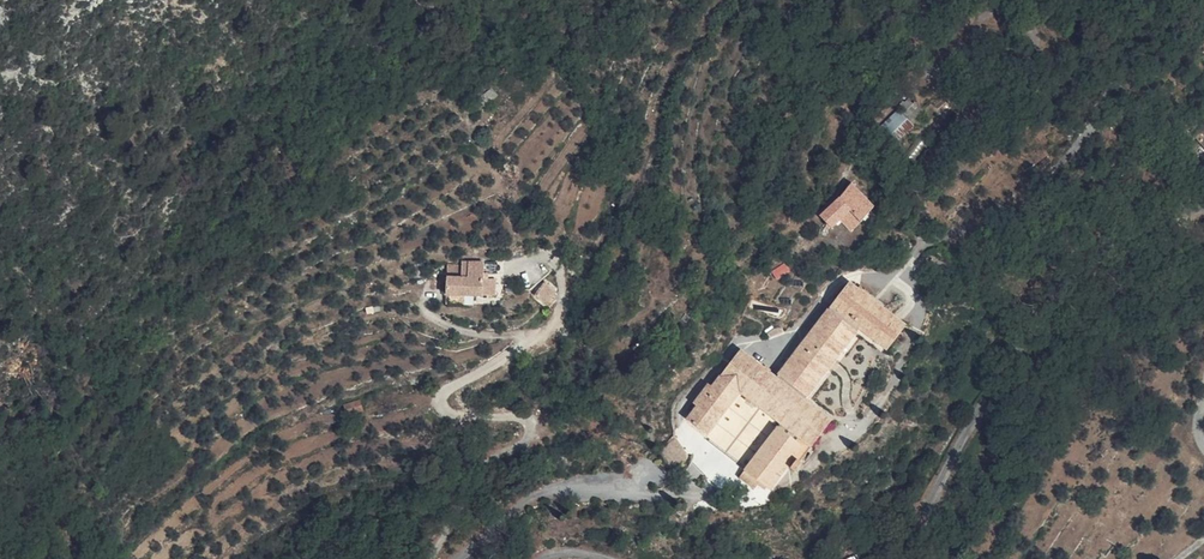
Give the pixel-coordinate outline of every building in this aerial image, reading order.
[(901,109),(880,127),(894,143),(915,124),(901,109)] [(876,206),(853,182),(840,195),(823,214),(835,226),(851,208),(864,220),(872,211),(876,206)] [(448,273),(448,285),(463,285),(463,273),(448,273)] [(463,273),(463,285),(479,285),(480,273),(463,273)] [(849,277),(804,336),(776,372),(805,394),(858,327),(891,351),(912,325),(849,277)] [(547,281),(537,294),(550,304),(560,292),(547,281)] [(466,303),(479,302),(479,285),(463,285),(448,285),(447,303),(448,303),(466,303)] [(479,285),(479,302),(490,302),(490,285),(479,285)] [(466,303),(448,303),(447,312),(466,311),(466,303)] [(836,417),(805,394),(776,372),(741,345),(682,421),(711,441),(746,396),(787,427),(813,446),(814,444),(836,417)] [(348,408),(363,405),(362,399),(347,402),(348,408)] [(349,412),(345,402),(330,409),(334,419),(349,412)] [(813,446),(787,427),(747,478),(758,487),(772,497),(813,446)]
